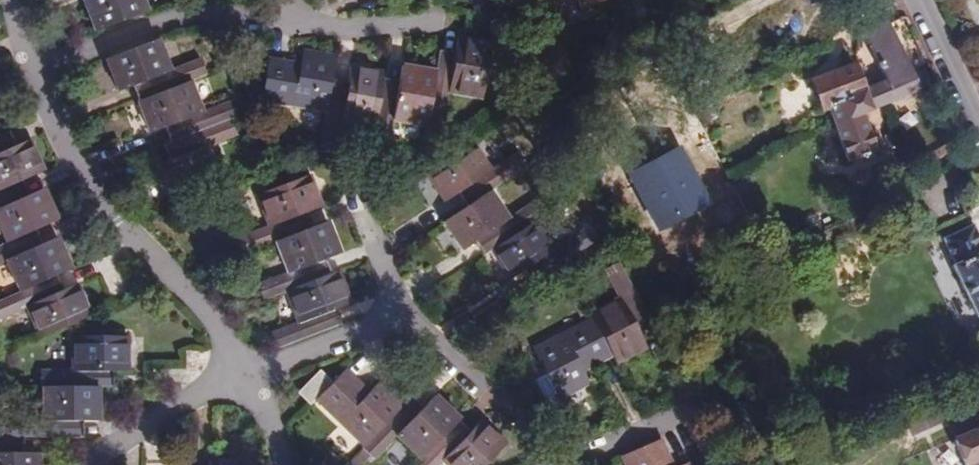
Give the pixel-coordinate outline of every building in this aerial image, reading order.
[(96,34),(148,14),(142,0),(89,0),(85,2),(96,34)] [(583,12),(611,0),(577,0),(583,12)] [(458,38),(456,53),(449,92),(482,98),(492,44),(458,38)] [(135,86),(171,72),(159,41),(109,60),(120,91),(135,86)] [(921,91),(901,47),(873,61),(885,86),(866,95),(854,70),(811,90),(822,115),(828,113),(851,167),(879,153),(864,119),(921,91)] [(456,53),(440,51),(437,74),(428,122),(444,125),(449,92),(456,53)] [(334,81),(337,58),(305,53),(302,67),(270,61),(265,101),(327,113),(334,81)] [(192,82),(206,76),(201,60),(171,72),(135,86),(140,101),(192,82)] [(428,122),(437,74),(403,67),(401,82),(394,123),(427,128),(428,122)] [(385,79),(386,74),(352,69),(350,84),(343,123),(376,129),(385,79)] [(394,123),(401,82),(385,79),(376,129),(373,151),(389,153),(394,123)] [(343,123),(350,84),(334,81),(327,113),(321,156),(338,154),(343,123)] [(192,82),(140,101),(151,133),(166,128),(203,113),(192,82)] [(232,120),(239,117),(234,102),(203,113),(166,128),(171,142),(232,120)] [(171,142),(165,145),(171,160),(208,147),(237,136),(232,120),(171,142)] [(17,150),(10,134),(0,138),(0,157),(17,150)] [(25,183),(45,174),(31,143),(17,150),(0,157),(0,194),(25,183)] [(491,173),(473,144),(426,175),(445,204),(460,194),(491,173)] [(208,147),(171,160),(156,166),(167,197),(219,178),(208,147)] [(518,155),(491,173),(460,194),(468,207),(491,193),(527,168),(518,155)] [(260,195),(271,227),(312,211),(322,208),(310,175),(260,195)] [(31,197),(25,183),(0,194),(0,211),(31,197)] [(0,211),(0,226),(8,244),(38,232),(57,223),(44,192),(31,197),(0,211)] [(508,221),(491,193),(468,207),(445,223),(462,251),(476,242),(508,221)] [(539,222),(545,217),(536,203),(508,221),(476,242),(485,256),(494,251),(539,222)] [(277,242),(318,226),(312,211),(271,227),(241,237),(247,253),(277,242)] [(558,250),(539,222),(494,251),(512,280),(526,270),(558,250)] [(340,253),(328,223),(318,226),(277,242),(289,273),(326,258),(340,253)] [(978,260),(978,235),(976,229),(948,243),(959,269),(978,260)] [(585,231),(558,250),(526,270),(535,283),(594,245),(585,231)] [(0,248),(0,266),(8,263),(45,247),(38,232),(8,244),(0,248)] [(45,247),(8,263),(21,294),(58,277),(72,272),(58,241),(45,247)] [(332,274),(326,258),(289,273),(259,284),(264,300),(287,291),(332,274)] [(959,269),(957,271),(978,317),(978,260),(959,269)] [(620,300),(638,335),(653,327),(620,263),(606,270),(620,300)] [(350,302),(339,271),(332,274),(287,291),(300,322),(337,308),(350,302)] [(0,303),(0,322),(28,310),(65,294),(58,277),(21,294),(0,303)] [(28,310),(41,339),(91,317),(78,288),(65,294),(28,310)] [(612,357),(617,365),(646,350),(638,335),(620,300),(591,315),(593,319),(612,357)] [(343,323),(337,308),(300,322),(269,334),(275,348),(343,323)] [(584,372),(612,357),(593,319),(535,350),(560,400),(590,384),(584,372)] [(73,338),(73,373),(115,373),(129,372),(129,338),(73,338)] [(42,372),(42,389),(44,389),(99,389),(114,389),(115,373),(73,373),(42,372)] [(332,387),(317,403),(365,449),(402,410),(379,386),(370,395),(346,372),(332,387)] [(300,397),(312,409),(317,403),(332,387),(320,375),(300,397)] [(99,389),(44,389),(44,423),(84,423),(99,423),(99,389)] [(365,449),(363,451),(375,462),(397,439),(424,411),(412,399),(402,410),(365,449)] [(397,439),(422,462),(459,423),(435,399),(424,411),(397,439)] [(917,436),(950,422),(944,408),(911,422),(917,436)] [(953,430),(967,464),(978,464),(978,419),(953,430)] [(13,423),(12,438),(24,439),(84,440),(84,423),(44,423),(13,423)] [(420,464),(442,464),(445,462),(472,434),(459,423),(422,462),(420,464)] [(445,462),(448,464),(488,464),(506,447),(481,424),(472,434),(445,462)] [(0,438),(0,455),(23,455),(24,439),(12,438),(0,438)] [(664,443),(627,459),(629,464),(673,464),(664,443)] [(0,455),(0,464),(41,464),(41,456),(23,455),(0,455)]
